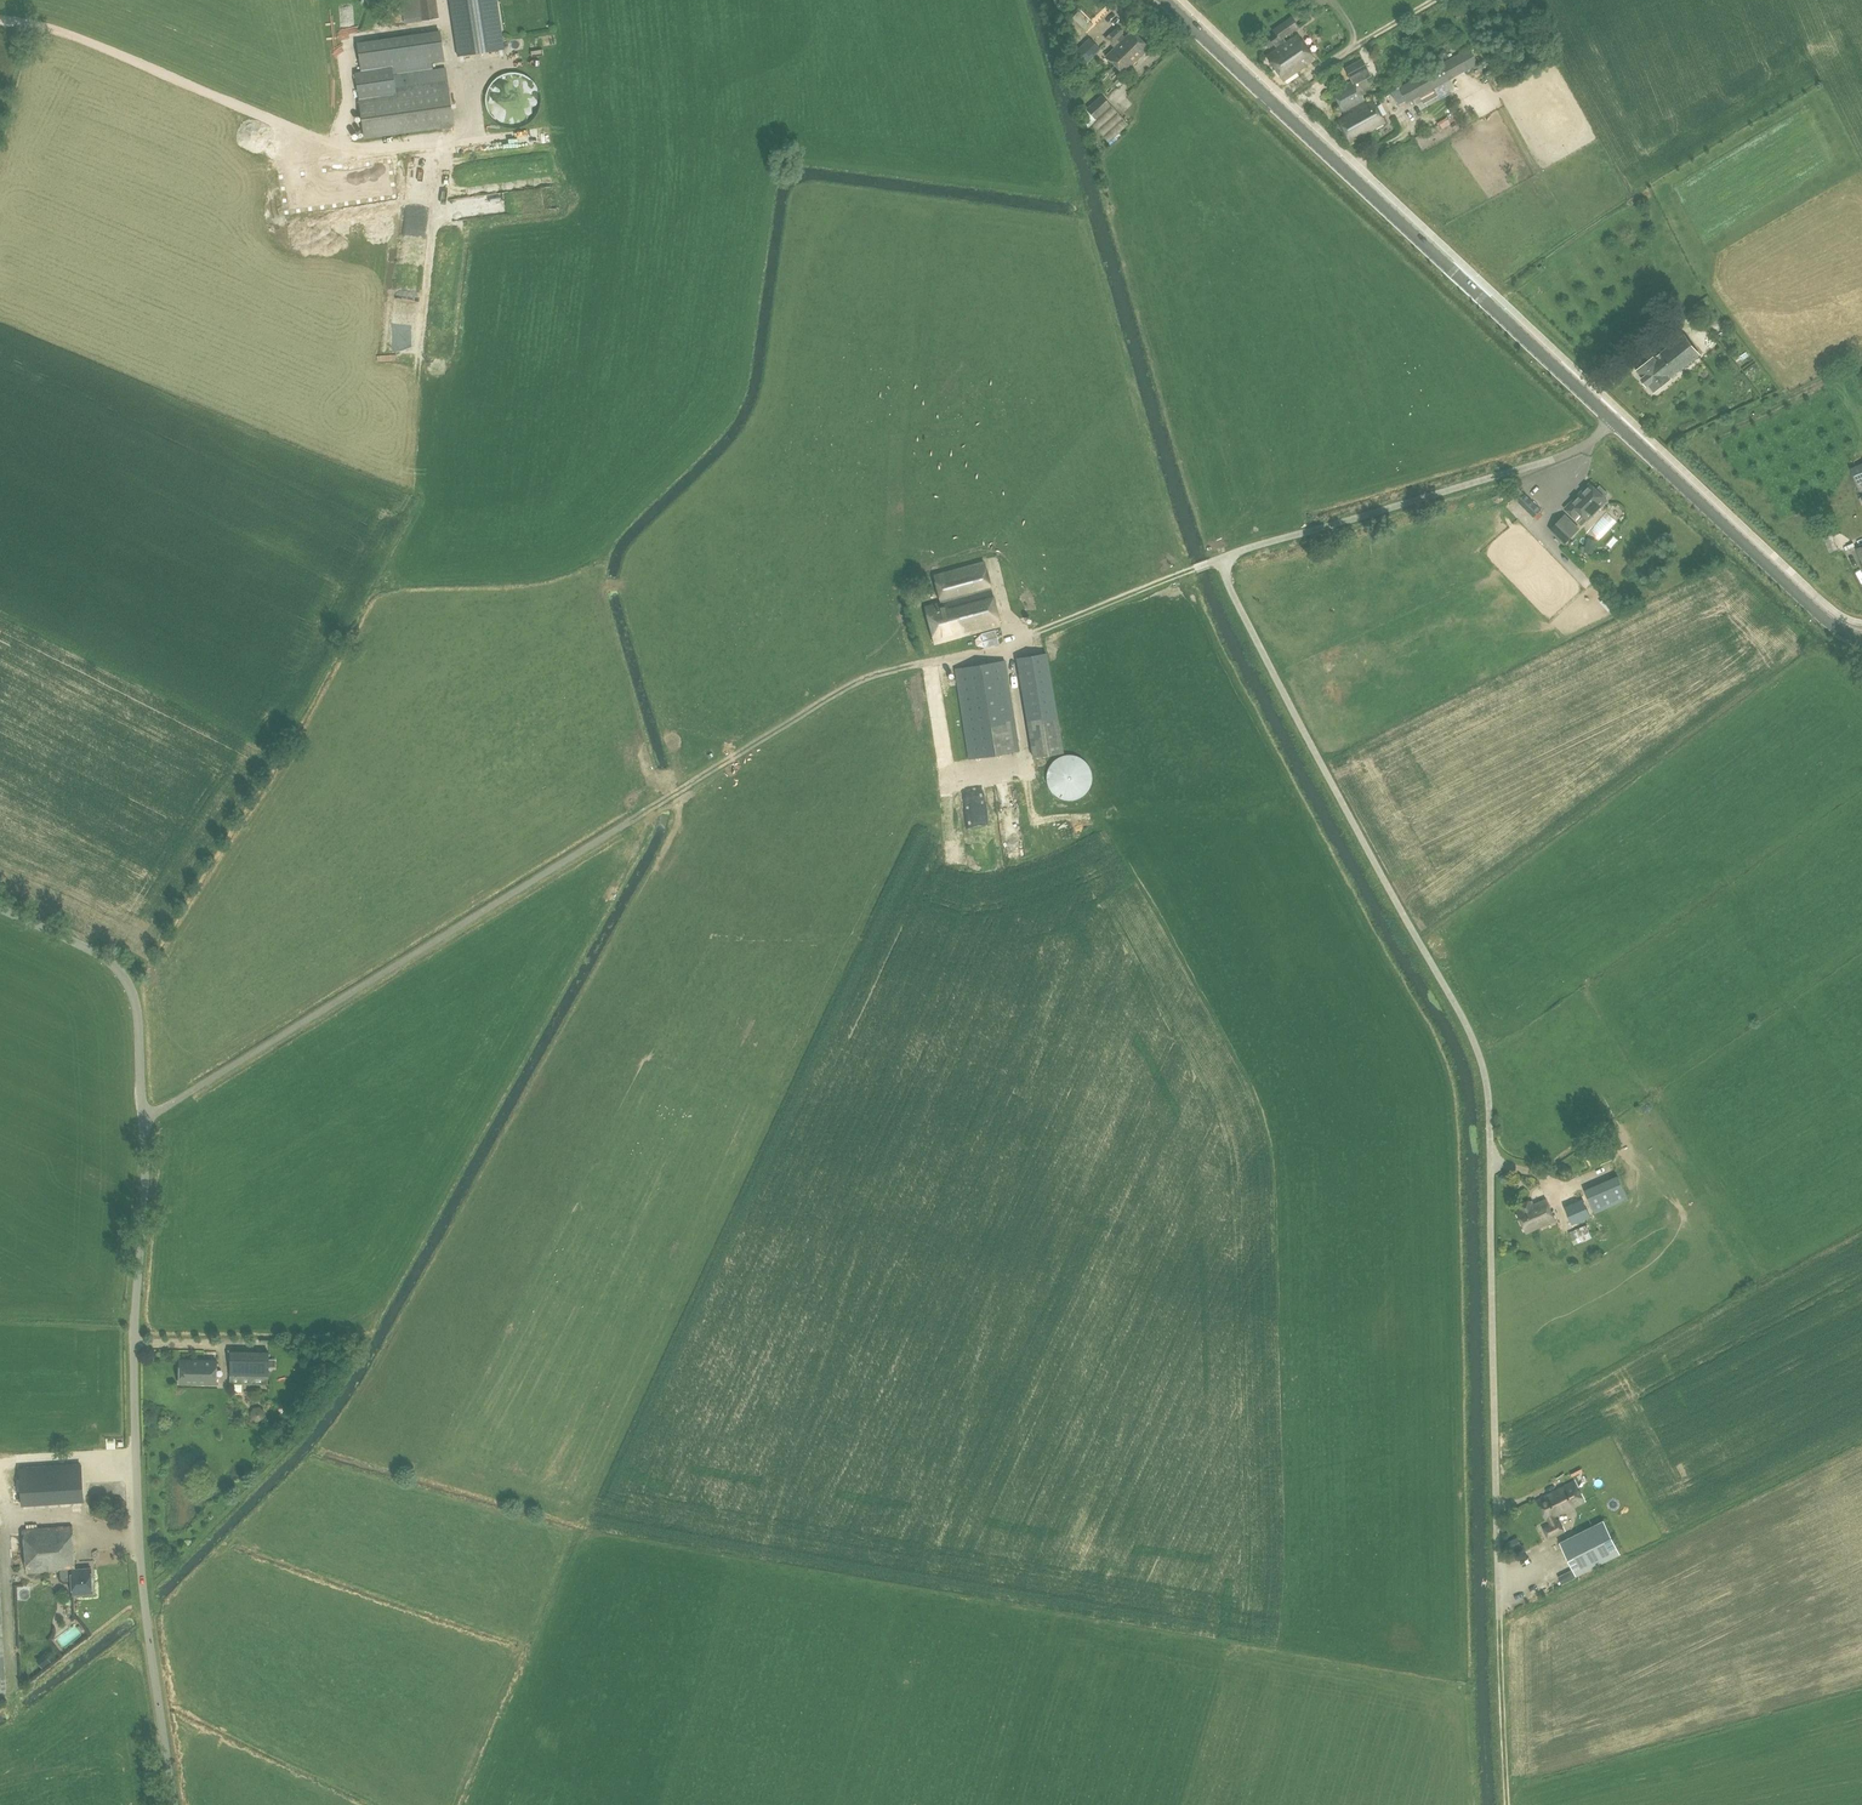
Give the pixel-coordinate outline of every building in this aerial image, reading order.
[(404,23),(439,18),(437,0),(401,0),(404,23)] [(490,1),(490,0),(454,0),(461,46),(502,40),(496,0),(490,1)] [(1085,28),(1091,22),(1080,11),(1073,17),(1085,28)] [(1272,30),(1273,32),(1277,29),(1284,38),(1299,27),(1291,16),(1272,30)] [(1114,48),(1107,56),(1116,65),(1143,40),(1133,30),(1127,36),(1126,37),(1122,34),(1123,33),(1124,32),(1118,26),(1106,39),(1115,48),(1114,48)] [(1274,45),(1277,49),(1286,42),(1284,38),(1277,29),(1273,32),(1262,40),(1268,49),(1274,45)] [(362,74),(445,61),(440,31),(358,43),(362,74)] [(558,31),(545,33),(547,46),(560,44),(558,31)] [(1286,42),(1277,49),(1266,56),(1284,80),(1314,59),(1297,34),(1286,42)] [(1089,38),(1072,54),(1083,66),(1101,49),(1089,38)] [(1149,47),(1143,40),(1116,65),(1123,72),(1149,47)] [(1398,87),(1403,97),(1407,103),(1419,96),(1433,89),(1446,81),(1478,64),(1469,48),(1398,87)] [(1350,78),(1352,81),(1353,81),(1354,80),(1356,83),(1362,80),(1359,74),(1368,69),(1362,59),(1345,69),(1350,78)] [(542,100),(523,63),(485,82),(497,106),(502,103),(509,117),(542,100)] [(358,93),(365,139),(455,125),(446,67),(406,73),(408,86),(358,93)] [(1407,79),(1413,76),(1409,67),(1403,70),(1407,79)] [(1365,101),(1356,85),(1354,80),(1353,81),(1332,92),(1343,112),(1365,101)] [(1435,92),(1421,99),(1425,107),(1439,99),(1435,92)] [(1087,127),(1091,123),(1111,106),(1100,93),(1082,109),(1087,127)] [(1338,120),(1350,142),(1385,123),(1373,101),(1338,120)] [(1111,106),(1091,123),(1103,136),(1107,140),(1126,122),(1123,118),(1111,106)] [(1448,118),(1439,123),(1442,127),(1450,123),(1448,118)] [(354,153),(390,147),(388,137),(352,144),(354,153)] [(534,194),(542,207),(558,199),(550,185),(534,194)] [(454,205),(473,201),(470,188),(452,193),(454,205)] [(429,214),(409,215),(410,226),(429,225),(429,214)] [(418,238),(419,229),(409,228),(408,237),(418,238)] [(404,286),(403,342),(418,342),(419,286),(404,286)] [(1726,313),(1716,317),(1721,329),(1731,325),(1726,313)] [(1645,381),(1648,385),(1648,384),(1654,391),(1670,378),(1700,355),(1684,334),(1654,357),(1638,370),(1643,377),(1642,378),(1645,381)] [(1861,492),(1861,491),(1861,463),(1852,468),(1861,492)] [(1523,490),(1516,483),(1507,491),(1514,499),(1523,490)] [(1587,519),(1607,500),(1603,496),(1607,493),(1598,484),(1595,488),(1591,483),(1566,508),(1574,517),(1580,512),(1583,515),(1587,519)] [(1525,494),(1518,501),(1533,517),(1538,512),(1540,509),(1525,494)] [(1537,520),(1542,515),(1538,512),(1533,517),(1537,520)] [(1580,529),(1565,514),(1550,529),(1565,544),(1580,529)] [(1584,551),(1593,554),(1597,540),(1588,538),(1584,551)] [(1000,625),(984,562),(934,575),(941,601),(925,605),(935,643),(1000,625)] [(1047,652),(1015,657),(1026,722),(1057,717),(1047,652)] [(953,668),(968,759),(1020,751),(1006,659),(953,668)] [(1080,789),(1060,785),(1059,792),(1079,795),(1080,789)] [(1062,841),(1084,841),(1084,820),(1062,820),(1062,841)] [(1024,824),(1005,829),(1011,850),(1030,845),(1024,824)] [(1595,1213),(1628,1199),(1618,1175),(1584,1189),(1595,1213)] [(1530,1202),(1529,1201),(1520,1205),(1522,1209),(1518,1211),(1527,1232),(1555,1219),(1546,1198),(1534,1204),(1532,1201),(1530,1202)] [(1583,1198),(1565,1206),(1573,1224),(1591,1216),(1583,1198)] [(1569,1232),(1574,1245),(1593,1238),(1587,1224),(1569,1232)] [(1566,1236),(1551,1237),(1552,1255),(1566,1254),(1566,1236)] [(269,1377),(269,1351),(230,1350),(229,1376),(269,1377)] [(180,1359),(180,1383),(216,1383),(217,1360),(180,1359)] [(82,1481),(81,1464),(68,1465),(69,1482),(82,1481)] [(1578,1466),(1566,1471),(1570,1479),(1581,1474),(1578,1466)] [(21,1480),(33,1479),(32,1468),(20,1468),(21,1480)] [(33,1479),(21,1480),(22,1502),(35,1502),(33,1479)] [(70,1499),(83,1498),(82,1481),(69,1482),(70,1499)] [(1575,1481),(1553,1492),(1563,1512),(1585,1501),(1575,1481)] [(1563,1512),(1553,1492),(1537,1500),(1547,1520),(1549,1519),(1551,1524),(1544,1527),(1550,1539),(1565,1531),(1559,1519),(1556,1521),(1554,1516),(1563,1512)] [(1561,1542),(1577,1575),(1620,1553),(1604,1520),(1561,1542)] [(24,1528),(27,1573),(60,1571),(61,1580),(72,1579),(73,1593),(92,1592),(91,1568),(76,1569),(73,1525),(24,1528)] [(1518,1548),(1513,1539),(1504,1544),(1509,1553),(1518,1548)] [(1517,1596),(1531,1588),(1528,1582),(1513,1590),(1517,1596)] [(44,1654),(38,1660),(43,1667),(50,1662),(44,1654)] [(46,1667),(24,1681),(29,1688),(50,1673),(46,1667)]
